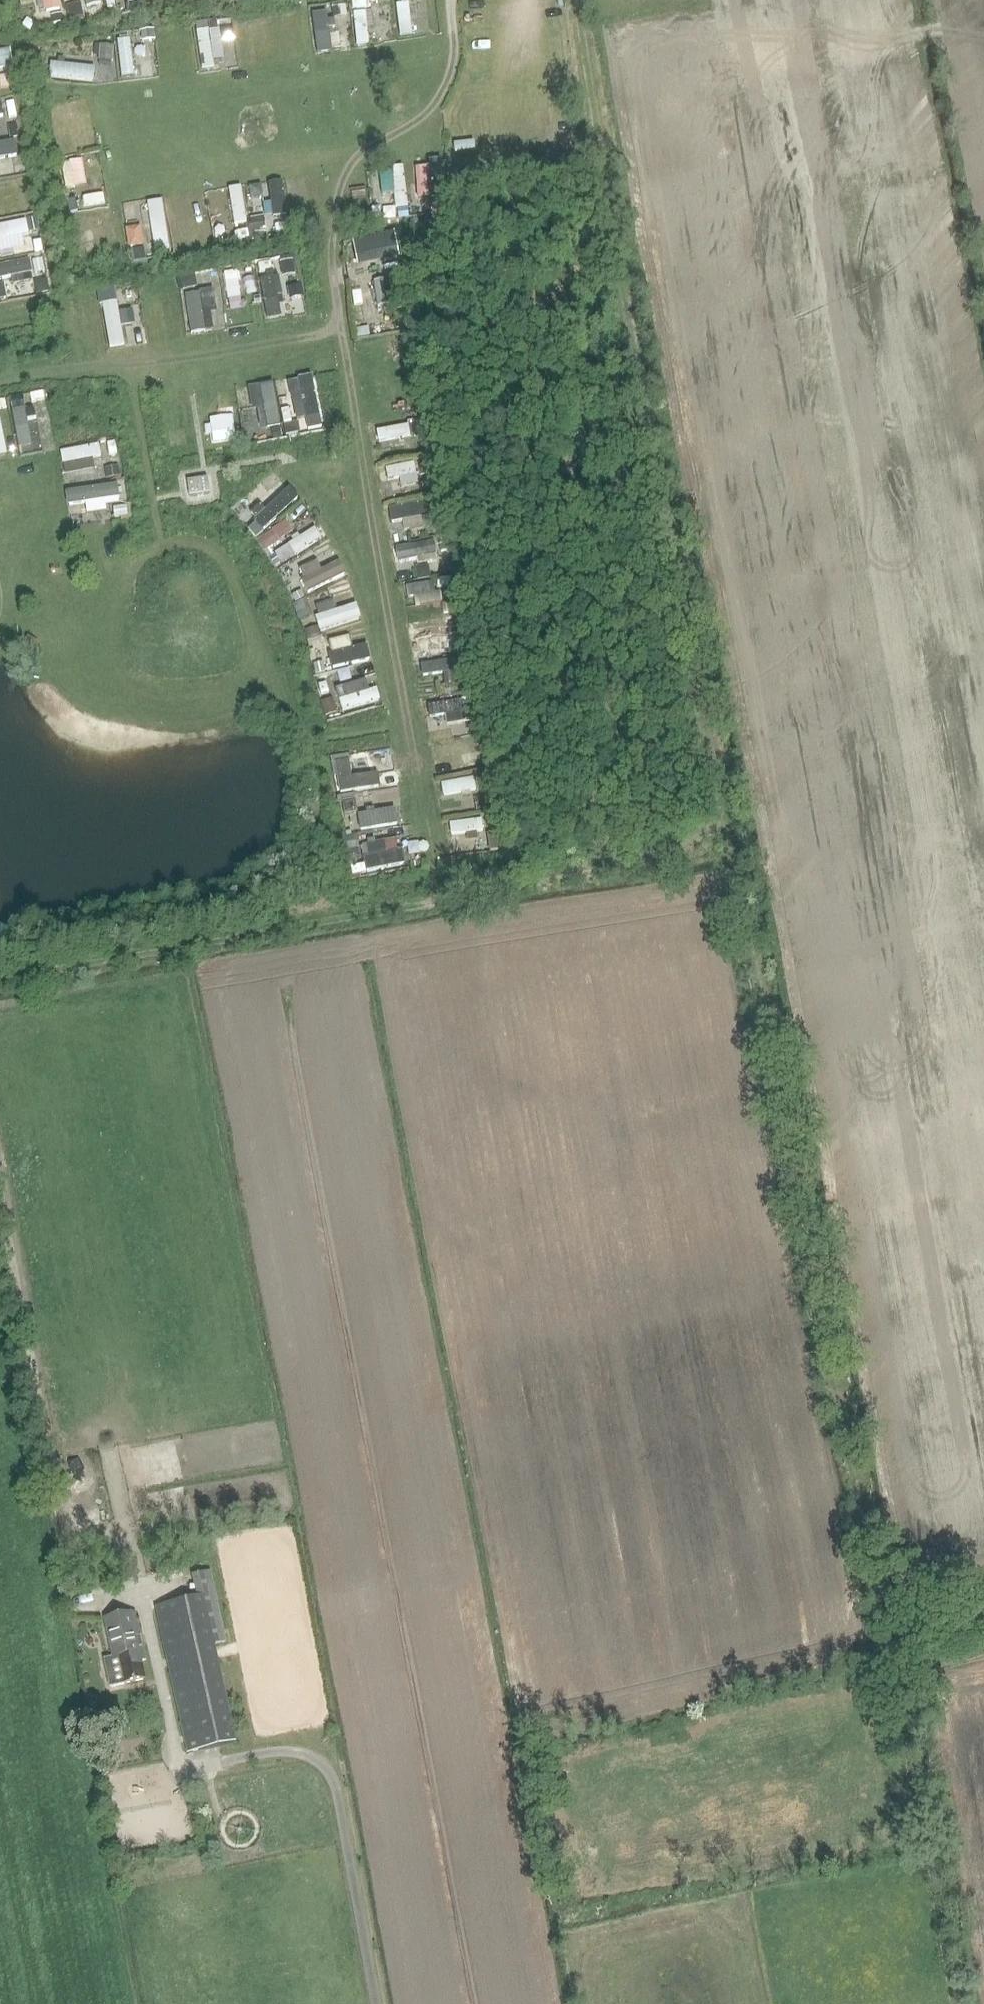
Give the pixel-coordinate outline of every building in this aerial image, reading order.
[(49,10),(67,9),(67,0),(48,0),(49,10)] [(375,42),(373,0),(359,0),(362,42),(375,42)] [(405,34),(419,32),(415,0),(402,2),(405,34)] [(87,2),(72,4),(75,17),(89,14),(87,2)] [(319,11),(323,51),(340,49),(335,9),(319,11)] [(202,29),(207,67),(221,66),(220,57),(230,56),(226,26),(202,29)] [(104,42),(103,64),(119,64),(119,42),(104,42)] [(124,42),(126,75),(140,75),(138,42),(124,42)] [(21,69),(20,50),(0,51),(0,70),(21,69)] [(147,74),(160,74),(160,59),(146,60),(147,74)] [(56,60),(55,75),(100,79),(102,65),(56,60)] [(54,114),(76,109),(73,99),(51,104),(54,114)] [(0,102),(0,118),(22,115),(20,100),(0,102)] [(73,114),(60,117),(68,150),(81,147),(73,114)] [(24,157),(22,139),(0,143),(0,161),(24,157)] [(274,214),(292,213),(290,179),(272,180),(274,214)] [(266,182),(251,185),(253,196),(268,193),(266,182)] [(249,187),(234,187),(236,227),(251,226),(249,187)] [(170,198),(154,199),(158,247),(173,246),(170,198)] [(269,215),(253,216),(254,238),(271,237),(269,215)] [(130,226),(134,246),(150,243),(147,223),(130,226)] [(399,260),(393,232),(352,240),(358,267),(399,260)] [(19,279),(51,274),(48,255),(0,264),(0,299),(11,297),(8,278),(19,276),(19,279)] [(187,291),(203,290),(200,271),(185,273),(187,291)] [(284,275),(263,278),(270,318),(291,314),(284,275)] [(374,281),(378,306),(391,304),(388,279),(374,281)] [(220,288),(188,292),(193,331),(220,328),(218,310),(223,309),(220,288)] [(124,299),(108,302),(117,346),(133,343),(124,299)] [(305,430),(329,426),(322,374),(298,378),(305,430)] [(255,385),(259,408),(264,407),(268,427),(289,423),(281,380),(255,385)] [(20,407),(23,444),(38,443),(35,406),(20,407)] [(13,455),(8,417),(0,418),(0,456),(13,455)] [(69,472),(99,467),(97,455),(120,451),(118,440),(65,449),(69,472)] [(393,467),(395,477),(422,473),(420,463),(393,467)] [(208,478),(186,481),(189,497),(210,493),(208,478)] [(92,502),(93,511),(112,510),(112,502),(125,501),(124,484),(71,487),(72,503),(92,502)] [(291,485),(250,524),(261,537),(302,497),(291,485)] [(410,530),(439,527),(436,500),(393,505),(395,520),(409,519),(410,530)] [(298,552),(329,538),(323,525),(292,539),(298,552)] [(401,558),(443,553),(441,539),(400,544),(401,558)] [(424,579),(437,578),(435,555),(422,556),(424,579)] [(347,558),(327,567),(324,559),(304,568),(314,590),(354,573),(347,558)] [(442,578),(413,584),(418,605),(446,599),(442,578)] [(327,629),(369,616),(364,601),(342,608),(339,600),(320,606),(327,629)] [(420,638),(457,633),(455,620),(418,624),(420,638)] [(374,642),(358,645),(356,635),(332,640),(337,666),(377,659),(374,642)] [(426,674),(448,672),(449,683),(471,681),(469,658),(425,661),(426,674)] [(344,688),(350,709),(387,699),(383,686),(365,691),(363,683),(344,688)] [(433,701),(434,714),(475,711),(474,698),(433,701)] [(440,742),(444,768),(489,761),(485,735),(440,742)] [(359,783),(379,781),(378,768),(394,767),(393,755),(358,758),(359,783)] [(449,779),(450,792),(474,789),(472,777),(449,779)] [(403,806),(361,812),(364,830),(406,823),(403,806)] [(455,822),(457,834),(489,829),(488,817),(455,822)] [(368,869),(412,863),(406,827),(363,833),(363,835),(350,837),(353,858),(366,856),(368,869)] [(495,849),(512,848),(510,829),(493,830),(495,849)] [(204,1595),(154,1606),(187,1753),(236,1742),(204,1595)] [(124,1683),(145,1679),(141,1661),(145,1660),(135,1611),(104,1618),(112,1658),(118,1656),(124,1683)]
